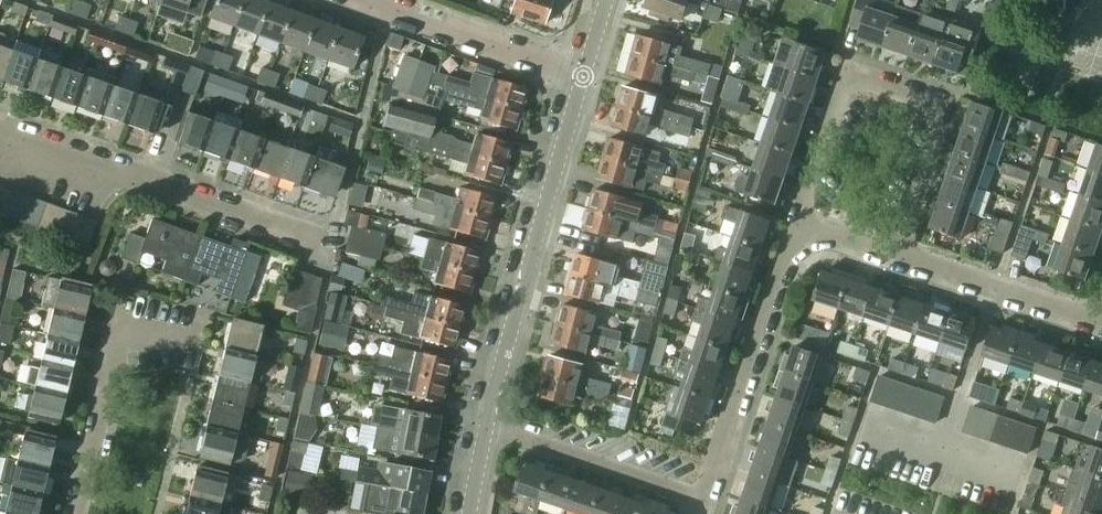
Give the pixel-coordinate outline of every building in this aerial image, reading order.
[(67,12),(77,15),(81,2),(77,0),(71,0),(67,12)] [(160,5),(184,14),(185,10),(194,13),(198,0),(161,0),(160,5)] [(243,0),(216,0),(209,18),(233,27),(243,0)] [(257,35),(268,3),(259,0),(243,0),(233,27),(257,35)] [(498,9),(544,24),(552,0),(501,0),(498,9)] [(709,3),(710,0),(648,0),(646,8),(656,11),(654,17),(668,22),(670,16),(681,20),(687,2),(707,8),(704,19),(719,23),(723,9),(709,4),(709,3)] [(713,4),(726,8),(725,10),(738,14),(742,1),(740,0),(714,0),(713,4)] [(897,5),(897,4),(884,0),(857,0),(848,25),(859,29),(856,39),(883,49),(897,5)] [(957,0),(951,0),(947,11),(956,14),(960,1),(957,0)] [(27,7),(13,2),(10,12),(24,16),(27,7)] [(81,2),(77,15),(86,19),(91,5),(81,2)] [(257,35),(280,44),(292,12),(268,3),(257,35)] [(883,49),(908,57),(922,15),(921,15),(921,13),(897,5),(883,49)] [(50,26),(53,17),(39,11),(32,29),(45,34),(49,25),(50,26)] [(280,44),(304,52),(315,20),(292,12),(280,44)] [(946,24),(922,15),(908,57),(933,66),(948,19),(947,18),(946,24)] [(118,16),(114,29),(124,32),(128,19),(118,16)] [(77,25),(53,17),(50,26),(73,35),(77,25)] [(128,19),(124,32),(133,35),(138,22),(128,19)] [(948,19),(933,66),(957,74),(962,61),(970,64),(982,30),(948,19)] [(339,28),(315,20),(304,52),(327,60),(339,28)] [(363,37),(339,28),(327,60),(352,69),(363,37)] [(100,45),(104,35),(88,29),(85,39),(100,45)] [(126,43),(104,35),(100,45),(123,53),(126,43)] [(638,36),(632,55),(683,69),(720,78),(723,66),(711,62),(710,65),(680,57),(682,48),(638,36)] [(752,51),(751,51),(754,42),(741,38),(738,47),(736,46),(733,56),(749,61),(752,51)] [(784,38),(776,64),(819,79),(828,54),(784,38)] [(126,43),(123,52),(135,57),(148,62),(152,52),(138,47),(126,43)] [(0,47),(0,80),(3,81),(13,52),(0,47)] [(219,67),(224,54),(213,50),(209,64),(219,67)] [(764,55),(752,51),(749,61),(760,65),(764,55)] [(3,81),(28,90),(38,61),(13,52),(3,81)] [(233,57),(224,54),(219,67),(228,70),(228,69),(242,74),(246,64),(232,59),(233,57)] [(422,96),(427,83),(433,66),(405,55),(394,84),(422,96)] [(713,104),(720,78),(683,69),(632,55),(627,74),(661,84),(664,73),(706,85),(701,101),(713,104)] [(168,86),(182,92),(191,67),(164,57),(160,67),(173,72),(168,86)] [(28,90),(52,98),(63,69),(38,61),(28,90)] [(811,104),(819,79),(776,64),(767,89),(778,93),(811,104)] [(203,71),(191,67),(182,92),(194,96),(203,71)] [(266,84),(271,71),(260,67),(256,81),(266,84)] [(52,98),(78,108),(88,78),(63,69),(52,98)] [(78,108),(103,117),(113,87),(116,79),(91,70),(88,78),(78,108)] [(279,74),(271,71),(266,84),(275,87),(279,74)] [(226,90),(230,81),(214,75),(210,84),(226,90)] [(450,79),(448,88),(518,108),(524,89),(475,75),(472,85),(450,79)] [(253,89),(230,81),(226,90),(249,98),(253,89)] [(448,88),(427,83),(422,96),(394,84),(384,81),(379,97),(437,113),(441,99),(443,97),(483,108),(479,120),(512,129),(518,108),(448,88)] [(303,97),(313,101),(317,88),(308,85),(303,97)] [(141,86),(138,96),(128,125),(153,134),(167,95),(141,86)] [(618,105),(692,127),(695,119),(654,108),(658,96),(624,86),(618,105)] [(103,117),(128,125),(138,96),(113,87),(103,117)] [(317,88),(313,101),(321,104),(326,91),(317,88)] [(275,109),(279,99),(258,91),(254,100),(260,102),(259,103),(275,109)] [(778,93),(769,118),(802,130),(811,104),(778,93)] [(680,96),(678,103),(709,112),(711,104),(680,96)] [(734,111),(737,101),(723,96),(720,106),(734,111)] [(373,121),(406,130),(405,134),(503,162),(508,143),(475,134),(472,145),(456,140),(452,135),(432,129),(437,113),(379,97),(373,121)] [(303,107),(279,99),(275,109),(299,118),(303,107)] [(751,106),(737,101),(734,111),(748,116),(751,106)] [(971,102),(962,127),(995,138),(1004,113),(971,102)] [(692,127),(618,105),(612,126),(646,136),(650,124),(664,128),(664,130),(689,137),(692,127)] [(311,121),(324,125),(328,116),(314,111),(311,121)] [(215,123),(205,153),(229,161),(239,132),(237,131),(241,120),(219,112),(215,123)] [(177,143),(205,153),(215,123),(187,114),(177,143)] [(229,161),(254,170),(264,141),(262,140),(264,133),(257,131),(259,124),(242,118),(237,131),(239,132),(229,161)] [(332,118),(328,128),(348,136),(352,125),(332,118)] [(769,118),(761,143),(793,154),(802,130),(769,118)] [(1032,123),(1029,131),(1042,136),(1045,127),(1032,123)] [(962,127),(954,152),(986,163),(995,138),(962,127)] [(1055,129),(1052,137),(1050,137),(1044,154),(1055,158),(1061,140),(1065,142),(1068,133),(1055,129)] [(404,144),(415,147),(468,162),(465,174),(497,184),(503,162),(405,134),(404,135),(406,136),(404,144)] [(604,157),(663,174),(666,164),(656,161),(658,151),(609,138),(604,157)] [(254,170),(279,179),(290,150),(264,141),(254,170)] [(761,143),(752,168),(785,179),(793,154),(761,143)] [(1087,169),(1101,174),(1101,145),(1096,143),(1092,153),(1087,169)] [(719,162),(722,152),(708,148),(706,156),(709,159),(719,162)] [(279,179),(304,187),(314,158),(290,150),(279,179)] [(734,167),(735,163),(733,162),(735,157),(722,152),(719,162),(734,167)] [(954,152),(945,177),(978,188),(986,163),(954,152)] [(604,157),(598,177),(632,187),(645,190),(647,182),(660,185),(661,182),(663,174),(604,157)] [(340,167),(314,158),(304,187),(330,196),(340,167)] [(999,173),(1013,178),(1017,167),(1003,162),(1003,161),(994,158),(993,164),(1001,166),(999,173)] [(679,167),(676,178),(690,182),(693,170),(679,167)] [(1030,171),(1017,167),(1013,178),(1026,182),(1030,171)] [(776,205),(785,179),(752,168),(749,177),(743,175),(737,178),(734,186),(737,192),(776,205)] [(1078,193),(1101,201),(1101,174),(1087,169),(1078,193)] [(1049,189),(1052,179),(1046,177),(1047,173),(1040,171),(1035,185),(1049,189)] [(945,177),(936,202),(969,213),(982,217),(990,192),(978,188),(945,177)] [(690,182),(676,178),(673,188),(687,191),(690,182)] [(1066,183),(1052,179),(1049,189),(1063,194),(1066,183)] [(2,215),(11,190),(0,186),(0,214),(2,215)] [(416,196),(487,218),(493,197),(461,187),(458,200),(419,188),(416,196)] [(696,188),(691,207),(707,211),(711,192),(696,188)] [(595,189),(589,208),(655,227),(658,217),(641,212),(644,203),(629,198),(595,189)] [(2,215),(14,219),(22,194),(11,190),(2,215)] [(1069,219),(1101,229),(1101,201),(1078,193),(1069,219)] [(14,219),(26,224),(35,198),(22,194),(14,219)] [(413,206),(435,213),(432,223),(481,238),(487,218),(416,196),(413,206)] [(26,224),(38,228),(47,202),(35,198),(26,224)] [(38,228),(50,232),(59,206),(47,202),(38,228)] [(969,213),(936,202),(927,228),(960,240),(969,213)] [(50,232),(62,236),(71,211),(59,206),(50,232)] [(733,237),(767,248),(772,233),(767,231),(770,220),(728,206),(724,218),(738,223),(733,237)] [(589,208),(584,229),(591,231),(618,238),(621,227),(653,236),(660,238),(658,243),(674,247),(677,234),(662,229),(662,230),(655,228),(655,227),(589,208)] [(62,236),(75,241),(83,215),(71,211),(62,236)] [(981,223),(995,228),(999,218),(985,213),(981,223)] [(97,220),(83,215),(75,241),(87,245),(97,220)] [(995,228),(988,248),(1001,253),(1012,222),(999,218),(995,228)] [(160,273),(184,281),(199,237),(151,219),(144,239),(128,233),(119,258),(137,264),(141,252),(164,260),(160,273)] [(1061,243),(1094,255),(1101,232),(1101,229),(1069,219),(1061,243)] [(665,220),(662,229),(677,234),(679,224),(665,220)] [(352,224),(348,237),(382,247),(386,233),(352,224)] [(1031,239),(1035,229),(1021,225),(1010,256),(1023,260),(1031,239)] [(1046,233),(1035,229),(1031,239),(1043,243),(1046,233)] [(685,232),(681,247),(693,250),(697,235),(685,232)] [(425,249),(423,258),(472,271),(478,250),(445,241),(429,236),(425,249)] [(213,292),(231,298),(249,245),(232,239),(229,247),(199,237),(184,281),(197,286),(201,274),(217,280),(213,292)] [(378,260),(382,247),(348,237),(345,250),(359,254),(356,265),(373,270),(376,259),(378,260)] [(761,265),(767,248),(733,237),(728,250),(718,247),(714,258),(724,262),(725,262),(753,272),(756,263),(761,265)] [(1094,255),(1061,243),(1052,269),(1085,281),(1094,255)] [(693,250),(681,247),(677,261),(689,264),(693,250)] [(2,277),(5,263),(9,250),(0,248),(0,276),(2,277)] [(568,271),(630,288),(632,280),(618,276),(620,265),(576,253),(574,262),(571,262),(568,271)] [(472,271),(423,258),(420,267),(436,272),(433,282),(466,292),(472,271)] [(647,260),(638,290),(659,296),(661,289),(663,289),(669,265),(647,260)] [(331,273),(326,290),(340,294),(344,278),(361,283),(365,269),(340,262),(337,275),(331,273)] [(744,297),(753,272),(725,262),(724,262),(716,287),(744,297)] [(13,269),(6,297),(16,299),(19,300),(26,272),(13,269)] [(838,308),(849,274),(833,269),(832,274),(822,271),(813,300),(838,308)] [(293,270),(280,306),(295,311),(298,302),(307,275),(293,270)] [(630,288),(568,271),(565,282),(568,283),(565,292),(600,302),(603,291),(627,298),(630,288)] [(838,308),(863,316),(873,288),(864,285),(866,279),(849,274),(838,308)] [(297,312),(292,332),(309,336),(320,280),(307,275),(298,302),(295,311),(297,312)] [(41,305),(53,308),(84,315),(90,289),(60,282),(60,280),(48,277),(41,305)] [(671,284),(668,298),(677,300),(679,301),(683,287),(671,284)] [(716,287),(712,299),(699,296),(696,307),(736,322),(744,297),(716,287)] [(863,316),(889,325),(899,296),(873,288),(863,316)] [(657,306),(659,296),(638,290),(636,301),(657,306)] [(327,291),(321,318),(336,321),(342,295),(327,291)] [(388,296),(385,305),(457,325),(463,304),(413,291),(410,302),(388,296)] [(889,325),(914,333),(923,304),(899,296),(889,325)] [(10,324),(16,299),(6,297),(0,322),(10,324)] [(677,300),(668,298),(664,313),(675,316),(679,301),(677,300)] [(923,304),(914,333),(939,341),(951,307),(935,302),(933,307),(923,304)] [(555,322),(620,341),(623,333),(594,324),(597,314),(563,304),(560,313),(558,312),(555,322)] [(382,315),(402,320),(399,334),(418,339),(418,337),(451,346),(457,325),(385,305),(382,315)] [(727,348),(736,322),(696,307),(691,321),(703,325),(699,338),(727,348)] [(967,313),(951,307),(939,341),(965,350),(975,321),(965,318),(967,313)] [(78,341),(84,315),(53,308),(47,334),(78,341)] [(620,341),(555,322),(552,333),(554,334),(552,343),(586,353),(589,341),(619,350),(621,341),(620,341)] [(9,345),(13,326),(0,323),(0,343),(9,345)] [(225,350),(255,357),(262,331),(231,323),(225,350)] [(1008,364),(1019,330),(1003,325),(1002,330),(992,327),(983,355),(1008,364)] [(804,327),(799,340),(810,344),(814,330),(804,327)] [(1008,364),(1033,372),(1043,344),(1034,341),(1035,335),(1019,330),(1008,364)] [(47,334),(41,360),(72,367),(78,341),(47,334)] [(634,334),(631,344),(645,348),(648,337),(634,334)] [(654,350),(664,353),(668,339),(658,336),(654,350)] [(683,348),(680,358),(719,372),(727,348),(699,338),(694,351),(683,348)] [(306,341),(295,339),(292,352),(303,354),(306,341)] [(850,357),(854,345),(841,340),(837,353),(850,357)] [(631,344),(625,369),(639,373),(645,348),(631,344)] [(1033,372),(1059,380),(1068,352),(1043,344),(1033,372)] [(869,350),(854,345),(850,357),(865,362),(869,350)] [(371,362),(443,380),(448,360),(393,346),(390,357),(373,353),(371,362)] [(778,370),(813,381),(822,356),(793,346),(789,356),(784,354),(778,370)] [(225,350),(218,375),(249,383),(254,384),(260,381),(262,373),(259,368),(253,366),(255,357),(225,350)] [(661,367),(664,353),(654,350),(650,364),(661,367)] [(1059,380),(1084,389),(1093,360),(1068,352),(1059,380)] [(313,354),(306,383),(319,386),(326,357),(313,354)] [(542,373),(610,392),(612,384),(582,376),(585,365),(549,355),(547,365),(544,364),(542,373)] [(890,357),(887,369),(903,374),(906,362),(890,357)] [(715,381),(719,372),(680,358),(675,372),(686,375),(681,388),(715,399),(721,383),(715,381)] [(65,393),(72,367),(41,360),(39,370),(30,368),(26,384),(35,386),(65,393)] [(1101,395),(1101,363),(1093,360),(1084,389),(1101,395)] [(437,401),(443,380),(371,362),(368,372),(406,382),(404,393),(437,401)] [(906,362),(903,374),(916,379),(920,367),(906,362)] [(284,391),(284,392),(294,394),(300,367),(288,364),(282,391),(284,391)] [(609,377),(636,384),(639,373),(625,369),(612,365),(609,377)] [(867,383),(870,373),(856,368),(853,378),(867,383)] [(927,382),(942,387),(947,373),(932,368),(930,374),(927,382)] [(804,407),(813,381),(778,370),(773,386),(779,388),(775,397),(804,407)] [(610,392),(542,373),(539,385),(541,385),(539,395),(574,404),(578,392),(608,401),(610,392)] [(942,387),(953,391),(957,376),(947,373),(942,387)] [(218,375),(212,401),(243,408),(249,383),(218,375)] [(882,404),(891,380),(879,376),(871,400),(882,404)] [(882,404),(895,408),(903,384),(891,380),(882,404)] [(974,381),(969,395),(994,404),(999,390),(974,381)] [(306,383),(299,411),(317,414),(323,387),(319,386),(306,383)] [(895,408),(908,412),(916,388),(903,384),(895,408)] [(619,395),(632,399),(635,389),(621,385),(619,395)] [(28,395),(24,410),(29,411),(28,413),(27,420),(54,425),(55,419),(59,420),(65,393),(35,386),(32,396),(28,395)] [(715,399),(681,388),(672,414),(667,412),(663,425),(693,435),(697,423),(701,424),(705,414),(710,415),(715,399)] [(908,412),(921,417),(929,393),(916,388),(908,412)] [(294,394),(284,392),(281,405),(291,408),(294,394)] [(929,393),(921,417),(935,422),(943,397),(929,393)] [(632,399),(619,395),(616,405),(613,404),(608,424),(626,429),(633,399),(632,399)] [(775,397),(767,423),(796,432),(804,407),(775,397)] [(1019,412),(1023,401),(1010,397),(1007,408),(1019,412)] [(212,401),(206,426),(236,434),(243,408),(212,401)] [(1038,407),(1023,401),(1019,412),(1035,417),(1038,407)] [(380,404),(375,425),(379,426),(424,435),(433,437),(438,415),(403,409),(380,404)] [(843,420),(853,423),(858,409),(848,406),(843,420)] [(975,435),(984,411),(971,407),(962,431),(975,435)] [(316,416),(317,414),(299,411),(293,439),(307,442),(315,429),(314,416),(315,416),(316,416)] [(996,415),(984,411),(975,435),(987,440),(996,415)] [(1057,425),(1070,429),(1074,418),(1060,414),(1057,425)] [(987,440),(1000,444),(1008,419),(996,415),(987,440)] [(275,431),(285,433),(288,419),(278,416),(275,431)] [(1070,429),(1096,438),(1099,427),(1083,421),(1084,418),(1075,416),(1075,419),(1074,418),(1070,429)] [(1000,444),(1013,448),(1021,424),(1008,419),(1000,444)] [(849,436),(853,423),(843,420),(838,433),(849,436)] [(767,423),(758,448),(787,457),(796,432),(767,423)] [(1035,428),(1021,424),(1013,448),(1027,453),(1035,428)] [(236,434),(206,426),(199,454),(236,463),(240,461),(244,459),(246,451),(244,447),(241,445),(234,443),(236,434)] [(393,458),(399,459),(400,453),(429,459),(433,437),(424,435),(379,426),(374,448),(394,452),(393,458)] [(1051,461),(1056,445),(1059,435),(1046,431),(1037,456),(1051,461)] [(18,459),(47,466),(53,440),(24,433),(18,459)] [(292,440),(286,466),(301,469),(306,443),(292,440)] [(271,441),(264,475),(275,477),(282,444),(271,441)] [(1089,455),(1083,454),(1078,456),(1075,467),(1076,470),(1084,472),(1101,478),(1101,449),(1092,446),(1089,455)] [(758,448),(749,473),(789,486),(790,486),(799,461),(787,457),(758,448)] [(826,470),(836,473),(841,460),(830,456),(826,470)] [(47,466),(18,459),(9,457),(6,459),(1,481),(3,484),(2,483),(41,493),(47,466)] [(340,472),(339,477),(369,483),(423,493),(427,472),(397,466),(399,459),(393,458),(392,465),(381,463),(379,474),(358,470),(357,475),(340,472)] [(541,500),(553,466),(536,460),(534,466),(525,463),(515,491),(541,500)] [(541,500),(566,508),(576,480),(567,477),(569,472),(553,466),(541,500)] [(1029,480),(1039,483),(1043,471),(1033,468),(1029,480)] [(1064,492),(1101,506),(1101,478),(1084,472),(1076,470),(1072,469),(1068,481),(1064,492)] [(196,470),(189,496),(219,504),(225,477),(196,470)] [(287,470),(282,494),(302,498),(307,474),(287,470)] [(831,487),(836,473),(826,470),(821,484),(831,487)] [(749,473),(741,498),(780,511),(789,486),(749,473)] [(582,513),(592,513),(601,489),(576,480),(566,508),(582,513)] [(1034,499),(1039,483),(1029,480),(1024,495),(1034,499)] [(41,493),(2,483),(0,491),(0,492),(9,494),(5,511),(18,513),(36,513),(41,493)] [(363,511),(378,513),(393,513),(394,511),(412,513),(418,513),(423,493),(369,483),(367,494),(363,511)] [(257,501),(269,503),(272,488),(260,485),(257,501)] [(626,497),(601,489),(592,513),(621,513),(626,497)] [(1061,506),(1059,513),(1101,513),(1101,512),(1101,506),(1064,492),(1060,505),(1061,506)] [(653,500),(637,495),(635,500),(626,497),(621,513),(649,513),(653,500)] [(185,513),(230,513),(231,507),(219,504),(189,496),(185,513)] [(780,511),(741,498),(738,506),(733,504),(729,513),(768,513),(770,507),(780,511)] [(653,500),(649,513),(677,513),(668,511),(670,506),(653,500)]
